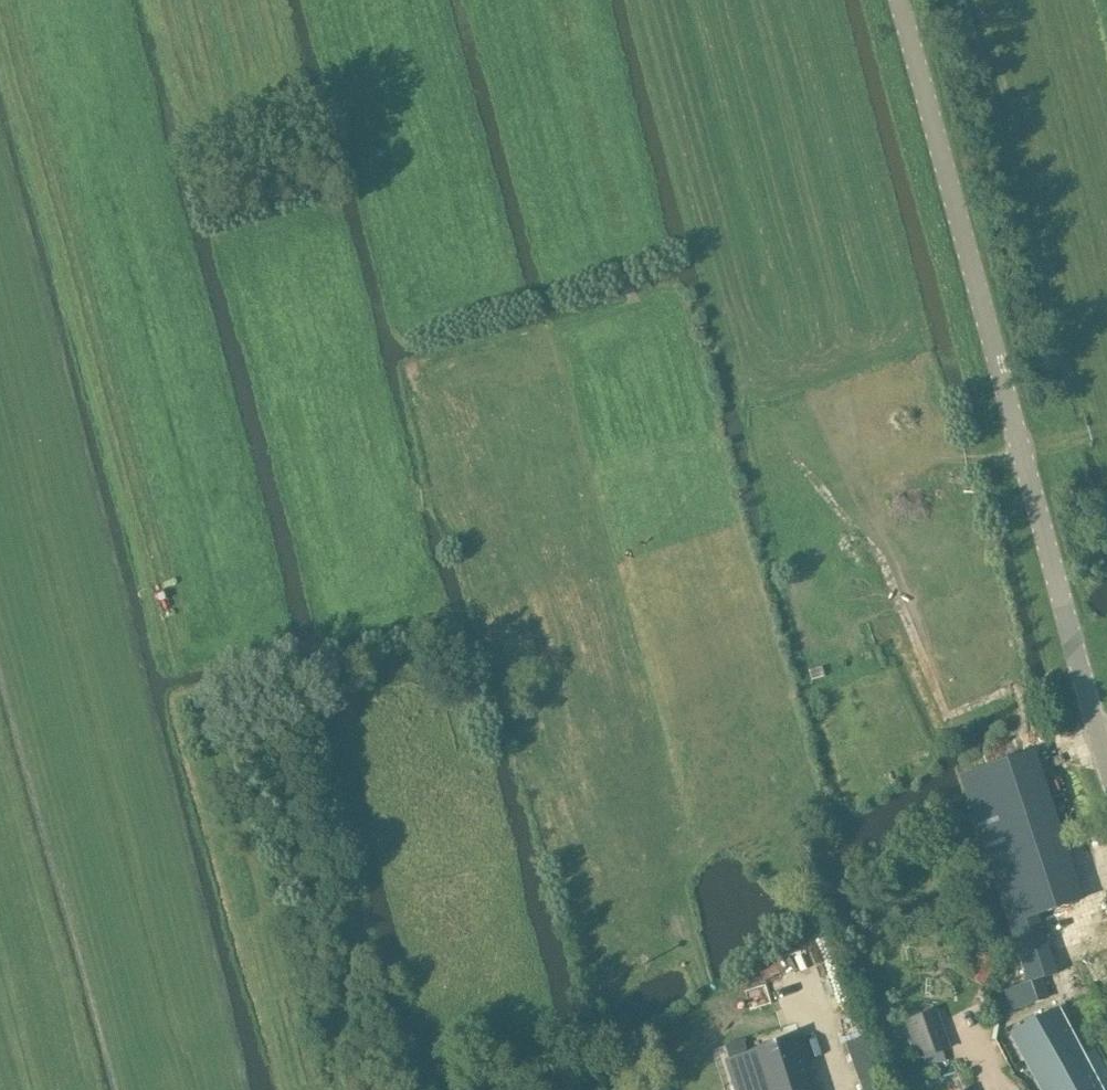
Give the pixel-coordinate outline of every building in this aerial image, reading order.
[(821,667),(809,671),(812,681),(825,676),(821,667)] [(1024,754),(957,775),(962,791),(968,790),(1003,902),(1028,982),(1041,978),(1057,973),(1038,913),(1073,903),(1066,880),(1024,754)] [(970,968),(966,976),(984,986),(998,962),(977,950),(967,967),(970,968)] [(1027,1065),(1075,1039),(1058,1008),(1010,1034),(1027,1065)] [(950,1050),(936,1010),(904,1021),(919,1061),(950,1050)] [(803,1035),(745,1053),(756,1089),(820,1089),(819,1086),(817,1086),(809,1061),(811,1061),(803,1035)] [(1075,1039),(1027,1065),(1040,1089),(1102,1089),(1075,1039)]
